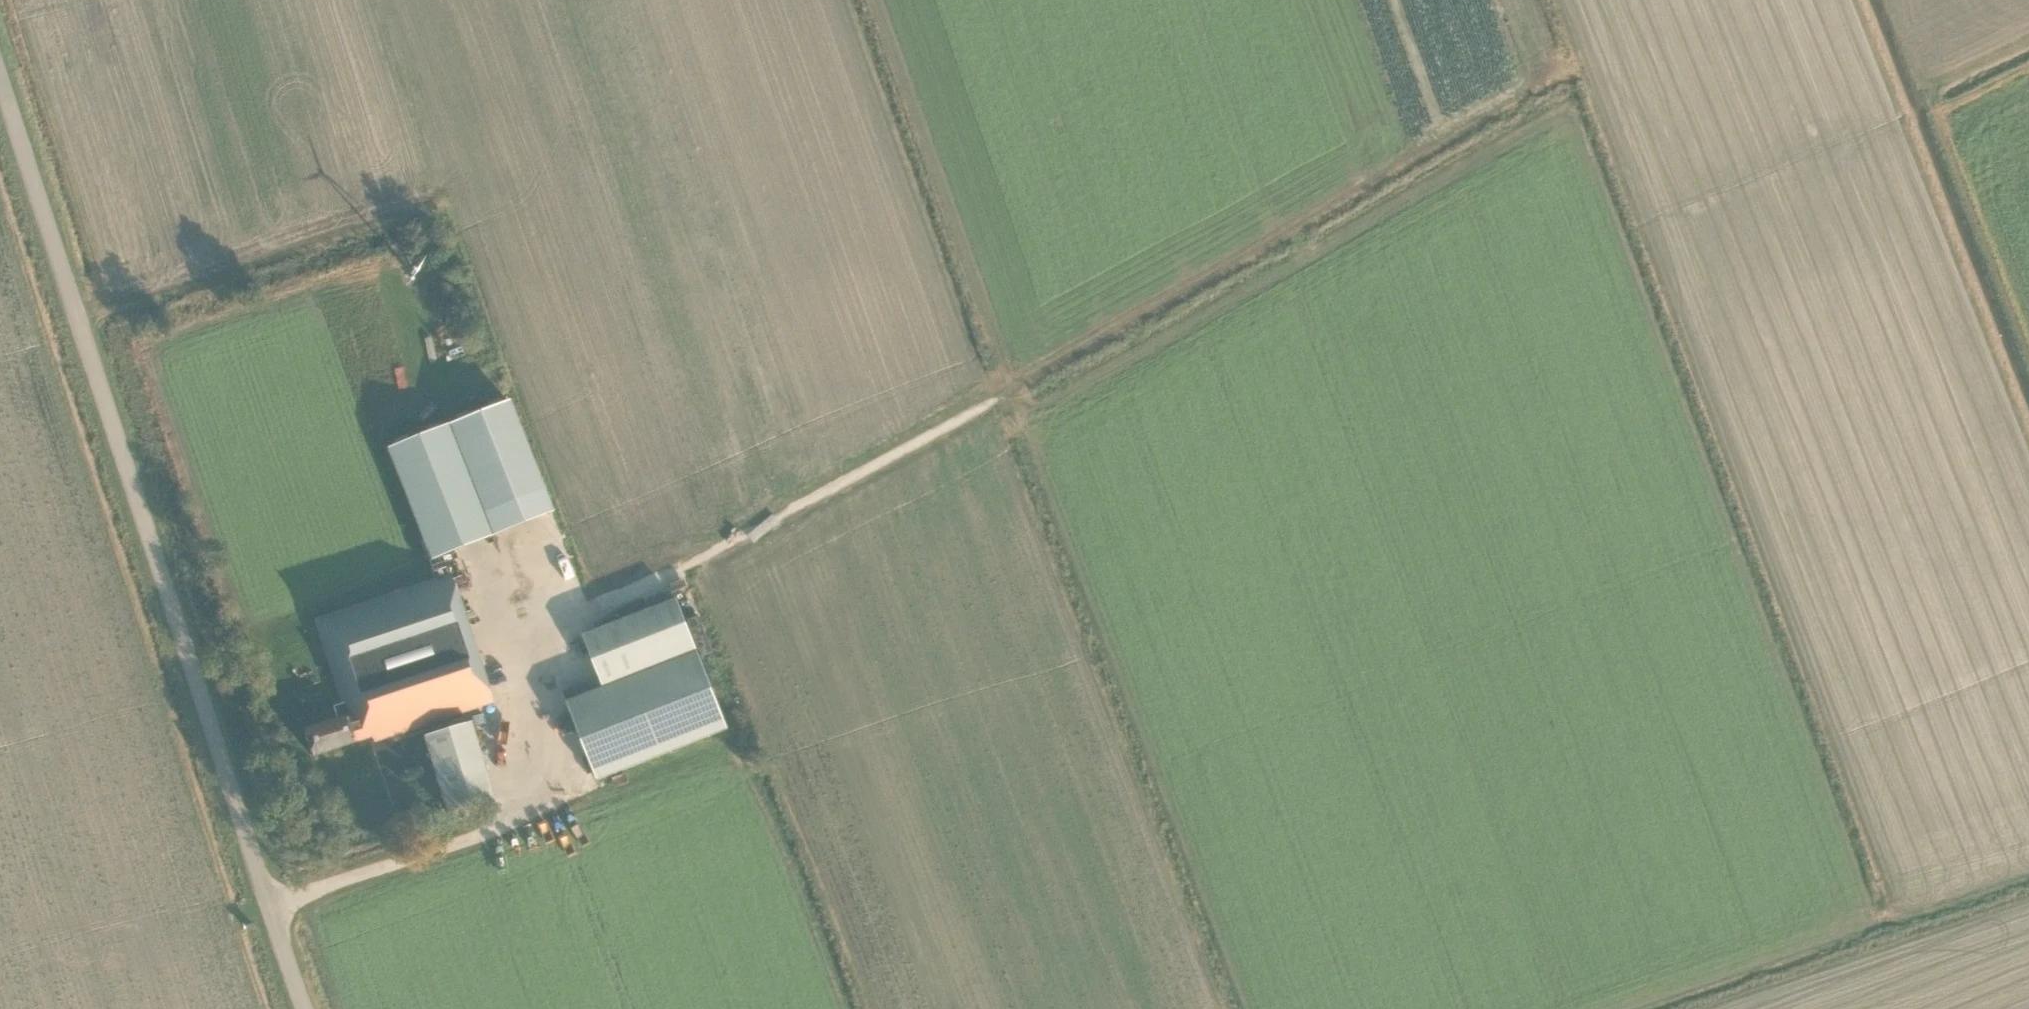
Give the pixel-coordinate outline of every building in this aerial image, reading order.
[(508,400),(387,448),(422,537),(543,490),(508,400)] [(450,574),(315,619),(342,703),(333,706),(337,718),(303,729),(312,756),(372,736),(373,741),(492,701),(450,574)] [(598,778),(729,727),(677,597),(585,633),(605,686),(568,702),(598,778)] [(471,722),(423,736),(445,813),(494,798),(471,722)]
